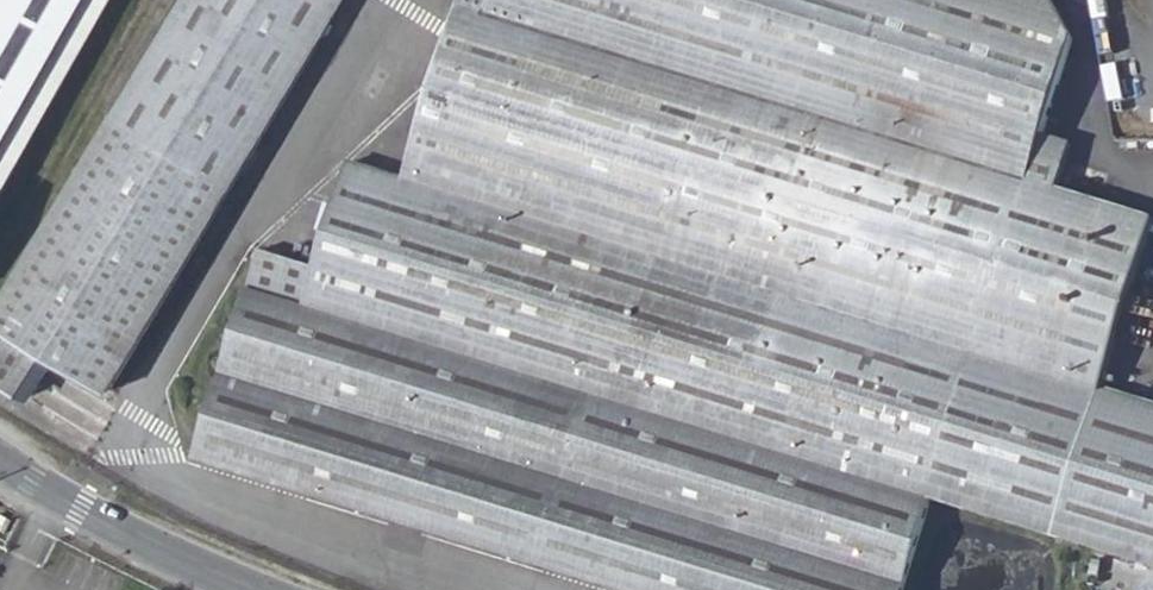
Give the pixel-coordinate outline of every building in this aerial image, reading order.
[(10,331),(44,352),(108,392),(344,0),(181,0),(0,299),(0,325),(10,331)] [(110,0),(0,0),(0,196),(110,0)] [(1058,189),(1072,142),(1043,133),(1071,37),(1051,0),(1050,0),(459,0),(405,179),(349,163),(317,268),(260,251),(197,458),(624,589),(903,589),(931,500),(1152,566),(1152,404),(1102,389),(1152,222),(1152,220),(1058,189)] [(19,392),(44,352),(10,331),(0,347),(0,381),(19,392)]
